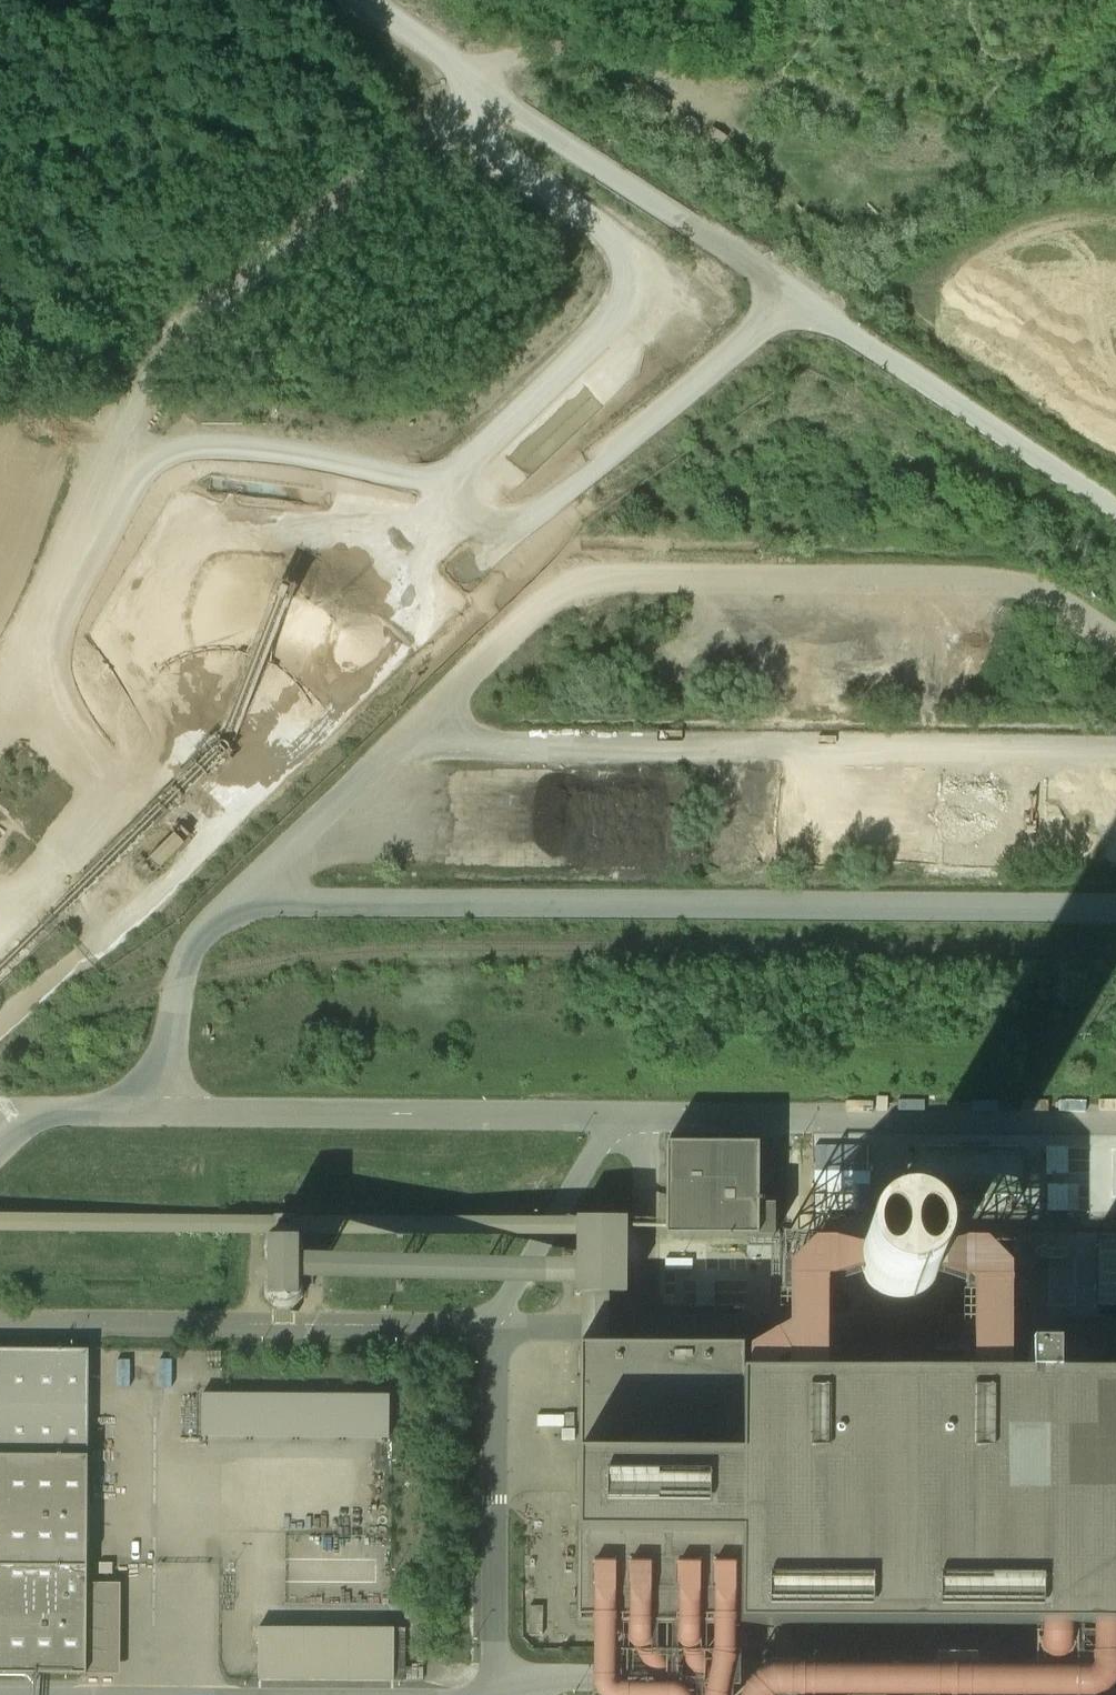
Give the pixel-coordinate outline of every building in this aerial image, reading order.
[(709,128),(697,150),(712,158),(723,136),(709,128)] [(476,1235),(549,1236),(549,1219),(476,1217),(476,1235)] [(242,1265),(242,1288),(287,1289),(288,1265),(242,1265)] [(1115,1294),(1115,1272),(1107,1272),(1107,1294),(1115,1294)] [(109,1348),(0,1347),(0,1680),(106,1681),(109,1348)] [(621,1354),(528,1358),(531,1426),(598,1423),(597,1384),(622,1383),(621,1354)] [(771,1377),(772,1450),(611,1451),(611,1526),(768,1525),(768,1601),(1115,1598),(1115,1374),(771,1377)] [(191,1388),(191,1432),(376,1434),(377,1389),(191,1388)] [(552,1606),(622,1606),(622,1553),(552,1553),(552,1606)] [(249,1623),(249,1676),(386,1676),(385,1622),(249,1623)]
